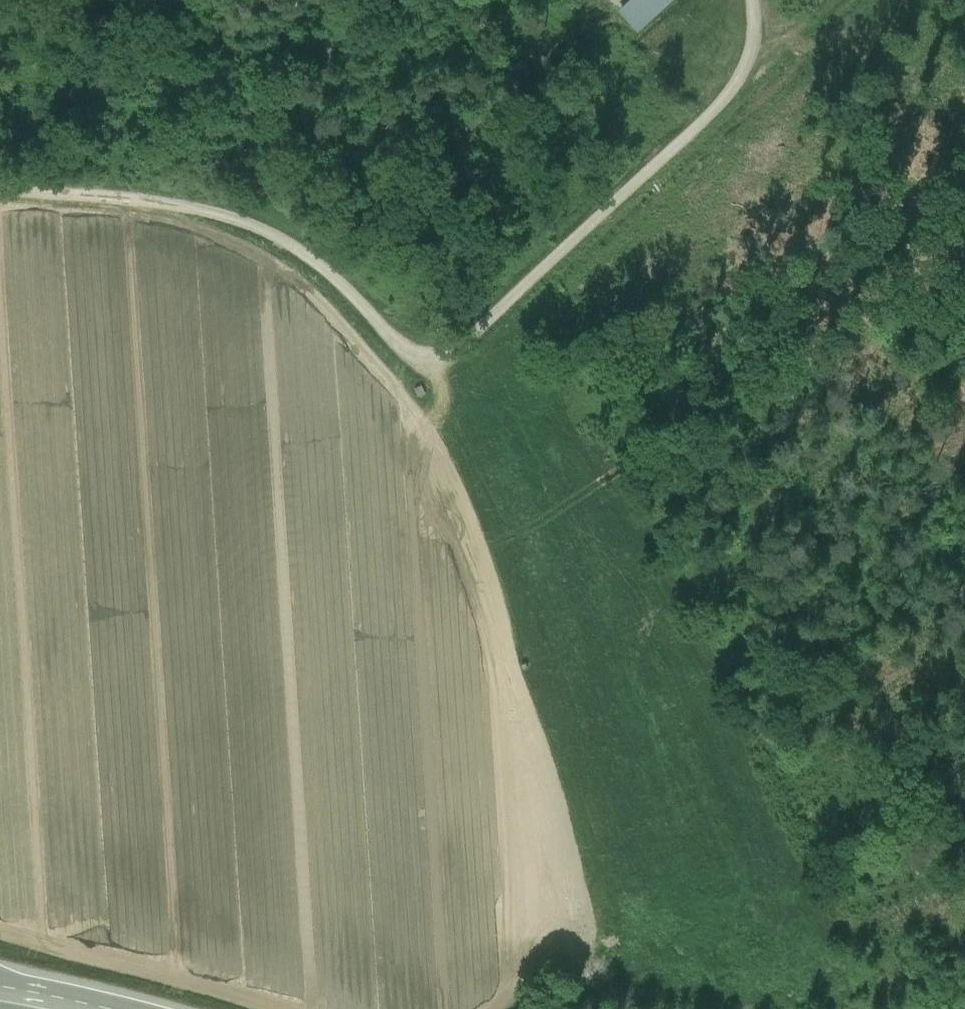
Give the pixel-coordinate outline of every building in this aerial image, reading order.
[(620,13),(636,31),(670,0),(635,0),(620,13)]
